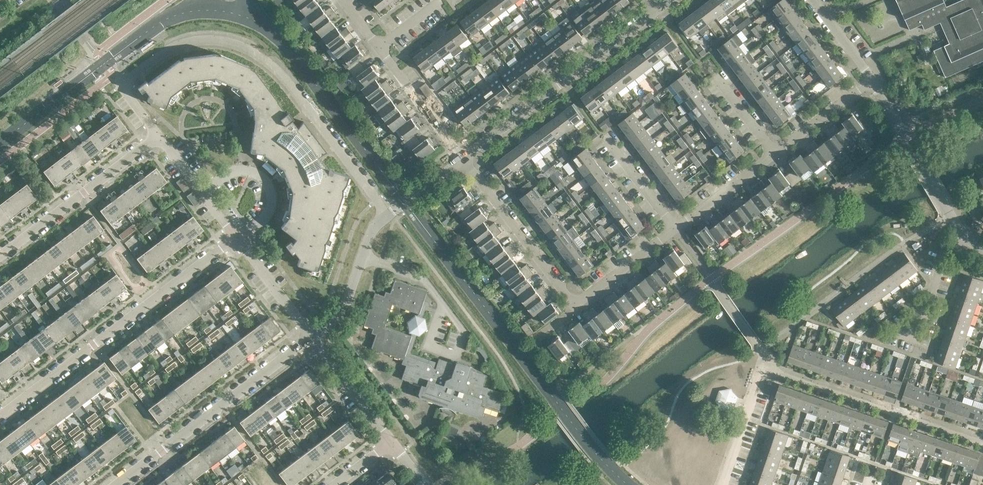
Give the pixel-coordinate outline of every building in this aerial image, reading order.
[(299,5),(307,16),(320,6),(316,0),(306,0),(299,5)] [(386,0),(368,0),(370,3),(373,1),(380,11),(389,4),(386,0)] [(499,0),(489,0),(487,2),(498,16),(506,9),(499,0)] [(513,0),(499,0),(506,9),(515,3),(513,0)] [(601,0),(599,0),(592,6),(604,22),(612,15),(601,0)] [(614,0),(601,0),(612,15),(621,9),(614,0)] [(628,0),(614,0),(621,9),(630,2),(628,0)] [(716,0),(710,0),(705,3),(716,17),(719,21),(727,15),(716,0)] [(730,0),(716,0),(727,15),(736,8),(730,0)] [(743,0),(730,0),(736,8),(745,2),(743,0)] [(786,0),(782,0),(770,8),(777,17),(791,7),(786,0)] [(947,6),(944,0),(897,0),(910,30),(922,24),(925,30),(940,23),(950,43),(934,50),(946,77),(982,61),(982,0),(961,0),(947,6)] [(498,16),(487,2),(479,8),(489,22),(498,16)] [(716,17),(705,3),(697,10),(707,24),(716,17)] [(324,11),(320,6),(307,16),(314,26),(335,11),(331,6),(324,11)] [(604,22),(592,6),(583,12),(595,28),(604,22)] [(798,15),(791,7),(777,17),(773,20),(780,29),(784,26),(798,15)] [(489,22),(479,8),(470,15),(481,29),(489,22)] [(710,28),(707,24),(697,10),(688,16),(699,30),(702,34),(710,28)] [(338,16),(335,11),(314,26),(322,37),(336,27),(332,21),(338,16)] [(595,28),(583,12),(574,19),(586,35),(595,28)] [(481,29),(470,15),(461,22),(472,36),(481,29)] [(804,24),(798,15),(784,26),(790,35),(804,24)] [(699,30),(688,16),(679,23),(690,37),(699,30)] [(299,22),(293,26),(301,36),(307,32),(299,22)] [(583,38),(571,22),(562,28),(574,44),(583,38)] [(468,38),(458,24),(449,31),(459,45),(468,38)] [(811,32),(804,24),(790,35),(797,43),(811,32)] [(340,32),(336,27),(322,37),(330,47),(351,32),(347,27),(340,32)] [(574,44),(562,28),(553,35),(565,51),(574,44)] [(462,49),(459,45),(449,31),(440,37),(451,52),(454,55),(462,49)] [(354,37),(351,32),(330,47),(339,58),(340,57),(342,55),(352,48),(352,47),(348,42),(354,37)] [(678,46),(668,32),(659,39),(670,53),(678,46)] [(817,41),(811,32),(797,43),(803,52),(817,41)] [(744,43),(737,34),(718,48),(725,57),(739,46),(744,43)] [(565,51),(553,35),(544,42),(557,57),(565,51)] [(451,52),(440,37),(431,44),(442,58),(451,52)] [(670,53),(659,39),(650,45),(661,59),(670,53)] [(824,50),(817,41),(803,52),(810,60),(824,50)] [(557,57),(544,42),(536,48),(548,64),(557,57)] [(442,58),(431,44),(423,50),(433,65),(442,58)] [(360,51),(356,45),(352,47),(352,48),(342,55),(340,57),(351,73),(361,65),(358,60),(366,54),(362,49),(360,51)] [(661,59),(650,45),(642,52),(652,66),(661,59)] [(745,55),(739,46),(725,57),(731,66),(745,55)] [(548,64),(536,48),(527,55),(539,71),(548,64)] [(433,65),(423,50),(414,57),(424,71),(433,65)] [(830,58),(824,50),(810,60),(816,69),(830,58)] [(652,66),(642,52),(633,58),(644,72),(652,66)] [(749,52),(745,55),(731,66),(738,74),(752,64),(756,60),(749,52)] [(179,59),(152,80),(148,83),(146,80),(137,87),(141,93),(145,90),(149,96),(147,100),(165,108),(170,96),(190,81),(215,78),(238,88),(253,107),(254,120),(253,132),(250,152),(256,153),(262,154),(282,169),(292,192),(288,217),(280,227),(295,239),(292,243),(290,241),(285,245),(289,251),(292,249),(299,258),(297,265),(311,269),(317,270),(324,249),(324,243),(328,238),(333,222),(333,216),(337,211),(342,195),(342,189),(346,184),(348,176),(328,169),(319,156),(326,152),(303,121),(297,128),(291,120),(293,119),(287,112),(286,113),(277,101),(278,101),(254,70),(253,70),(251,68),(251,67),(220,54),(219,55),(216,54),(183,58),(183,59),(180,60),(179,59)] [(539,71),(527,55),(519,61),(531,77),(539,71)] [(644,72),(633,58),(624,65),(635,79),(644,72)] [(837,67),(830,58),(816,69),(823,78),(837,67)] [(531,77),(519,61),(510,68),(522,84),(531,77)] [(373,64),(365,70),(361,65),(351,73),(355,78),(354,78),(362,89),(366,86),(376,79),(380,76),(375,70),(377,69),(373,64)] [(758,72),(752,64),(738,74),(744,83),(758,72)] [(635,79),(624,65),(616,71),(627,85),(635,79)] [(844,76),(837,67),(823,78),(829,86),(844,76)] [(522,84),(510,68),(501,75),(513,90),(522,84)] [(627,85),(616,71),(607,78),(618,92),(627,85)] [(765,81),(758,72),(744,83),(751,91),(765,81)] [(692,82),(685,73),(671,84),(678,93),(692,82)] [(498,77),(489,84),(501,100),(510,93),(498,77)] [(618,92),(607,78),(599,84),(609,98),(618,92)] [(366,86),(362,89),(370,100),(390,84),(387,80),(380,85),(376,79),(366,86)] [(771,89),(765,81),(751,91),(757,100),(771,89)] [(699,90),(692,82),(678,93),(684,101),(699,90)] [(426,83),(420,87),(427,97),(433,93),(426,83)] [(394,89),(390,84),(370,100),(378,110),(392,100),(387,94),(394,89)] [(501,100),(489,84),(480,90),(492,106),(501,100)] [(609,98),(599,84),(590,91),(601,105),(609,98)] [(778,98),(771,89),(757,100),(764,109),(778,98)] [(492,106),(480,90),(472,97),(484,113),(492,106)] [(705,99),(699,90),(684,101),(680,104),(687,113),(691,110),(705,99)] [(601,105),(590,91),(581,98),(592,112),(601,105)] [(656,102),(660,107),(663,104),(657,95),(653,98),(656,102)] [(484,113),(472,97),(463,103),(475,119),(484,113)] [(785,107),(778,98),(764,109),(770,117),(785,107)] [(712,108),(705,99),(691,110),(698,118),(712,108)] [(396,106),(392,100),(378,110),(373,114),(381,124),(386,121),(406,105),(403,101),(396,106)] [(475,119),(463,103),(454,110),(466,126),(475,119)] [(572,104),(563,111),(574,125),(583,118),(572,104)] [(652,104),(645,110),(649,115),(656,109),(652,104)] [(410,110),(406,105),(386,121),(394,132),(398,129),(398,128),(408,121),(407,121),(403,115),(410,110)] [(791,115),(785,107),(770,117),(777,126),(791,115)] [(718,116),(712,108),(698,118),(704,127),(718,116)] [(574,125),(563,111),(555,118),(566,132),(574,125)] [(640,122),(633,113),(619,124),(625,132),(640,122)] [(858,121),(852,113),(847,116),(848,118),(842,123),(845,127),(845,126),(853,136),(856,140),(866,132),(866,131),(871,127),(863,117),(858,121)] [(127,130),(116,115),(57,160),(43,171),(54,185),(67,175),(69,177),(65,179),(68,184),(72,181),(72,182),(74,181),(73,180),(77,177),(73,173),(70,176),(69,174),(112,141),(113,143),(110,145),(113,149),(117,147),(117,148),(119,146),(118,146),(122,143),(118,139),(115,141),(114,140),(127,130)] [(725,125),(718,116),(704,127),(700,130),(707,139),(711,136),(725,125)] [(411,118),(407,121),(408,121),(398,128),(398,129),(406,139),(403,141),(403,143),(405,145),(407,146),(417,138),(413,133),(421,127),(418,122),(416,124),(411,118)] [(566,132),(555,118),(546,124),(557,138),(566,132)] [(646,130),(640,122),(625,132),(632,141),(646,130)] [(557,138),(546,124),(538,131),(548,145),(557,138)] [(840,131),(835,124),(830,128),(845,148),(856,140),(853,136),(845,126),(845,127),(840,131)] [(731,133),(725,125),(711,136),(717,144),(731,133)] [(75,134),(70,127),(67,129),(72,136),(75,134)] [(845,148),(830,128),(825,131),(830,138),(824,142),(835,156),(845,148)] [(653,139),(646,130),(632,141),(638,150),(653,139)] [(548,145),(538,131),(529,137),(540,151),(548,145)] [(738,142),(731,133),(717,144),(724,153),(738,142)] [(80,140),(75,134),(72,136),(77,143),(80,140)] [(433,142),(429,137),(421,143),(417,138),(407,146),(411,151),(414,149),(422,160),(435,149),(431,144),(433,142)] [(544,157),(540,151),(529,137),(520,144),(531,158),(535,163),(544,157)] [(659,147),(653,139),(638,150),(645,158),(659,147)] [(819,147),(814,140),(809,144),(824,164),(835,156),(824,142),(819,147)] [(745,151),(738,142),(724,153),(730,162),(745,151)] [(531,158),(520,144),(512,150),(523,164),(531,158)] [(824,164),(809,144),(804,147),(809,154),(804,158),(803,158),(811,168),(810,168),(813,172),(824,164)] [(666,156),(659,147),(645,158),(652,167),(666,156)] [(593,157),(586,148),(572,159),(579,168),(593,157)] [(523,164),(512,150),(503,157),(514,171),(523,164)] [(804,158),(801,154),(795,159),(793,157),(788,161),(794,169),(790,173),(797,183),(802,179),(800,176),(810,168),(811,168),(803,158),(804,158)] [(672,165),(666,156),(652,167),(658,175),(672,165)] [(514,171),(503,157),(494,163),(505,178),(514,171)] [(599,166),(593,157),(579,168),(585,176),(599,166)] [(679,173),(672,165),(658,175),(665,184),(679,173)] [(606,174),(599,166),(585,176),(592,185),(606,174)] [(167,182),(156,167),(143,178),(141,176),(145,174),(141,169),(138,172),(137,171),(136,172),(136,173),(133,176),(136,180),(140,177),(141,179),(115,199),(114,197),(117,195),(114,190),(110,193),(110,192),(108,193),(109,194),(105,197),(109,201),(112,198),(113,200),(100,210),(111,224),(167,182)] [(785,176),(779,168),(773,172),(775,174),(769,178),(772,182),(779,192),(780,192),(790,184),(792,187),(797,183),(790,173),(785,176)] [(685,182),(679,173),(665,184),(671,193),(685,182)] [(612,183),(606,174),(592,185),(598,194),(612,183)] [(980,178),(980,177),(974,180),(977,186),(982,184),(982,177),(980,178)] [(189,188),(182,178),(176,182),(183,192),(189,188)] [(766,186),(761,180),(756,183),(772,204),(783,195),(780,192),(779,192),(772,182),(766,186)] [(692,191),(685,182),(671,193),(678,201),(692,191)] [(619,192),(612,183),(598,194),(605,202),(619,192)] [(772,204),(756,183),(752,187),(757,194),(751,198),(761,211),(764,215),(769,212),(770,209),(768,207),(772,204)] [(27,184),(0,204),(0,225),(1,226),(22,209),(24,211),(20,214),(23,218),(27,215),(27,216),(29,215),(28,214),(32,211),(28,207),(25,210),(24,208),(37,198),(27,184)] [(515,184),(510,188),(514,192),(519,189),(515,184)] [(468,193),(464,187),(445,201),(453,212),(455,210),(459,215),(470,207),(466,203),(474,196),(470,191),(468,193)] [(541,196),(534,187),(520,198),(527,207),(541,196)] [(199,202),(192,192),(186,196),(194,206),(199,202)] [(625,200),(619,192),(605,202),(611,211),(625,200)] [(548,205),(541,196),(527,207),(534,216),(548,205)] [(745,202),(740,196),(735,199),(751,219),(761,211),(751,198),(745,202)] [(751,219),(735,199),(731,203),(736,210),(730,214),(740,227),(751,219)] [(632,209),(625,200),(611,211),(618,220),(632,209)] [(181,203),(177,206),(181,212),(185,209),(181,203)] [(554,213),(548,205),(534,216),(540,224),(554,213)] [(485,211),(481,206),(473,212),(470,207),(459,215),(463,220),(466,218),(474,228),(474,229),(484,221),(488,219),(483,213),(485,211)] [(638,217),(632,209),(618,220),(624,228),(638,217)] [(724,218),(719,212),(714,215),(730,235),(740,227),(730,214),(724,218)] [(561,222),(554,213),(540,224),(547,233),(561,222)] [(93,215),(84,222),(94,236),(104,230),(93,215)] [(730,235),(714,215),(710,219),(715,225),(709,230),(716,239),(716,240),(719,244),(730,235)] [(203,230),(193,216),(136,258),(147,273),(160,262),(162,264),(158,266),(162,271),(165,268),(166,269),(167,268),(167,267),(170,264),(167,260),(163,263),(162,261),(188,241),(189,243),(186,245),(189,250),(193,247),(193,248),(195,247),(194,246),(198,243),(194,239),(191,242),(190,240),(203,230)] [(645,226),(638,217),(624,228),(620,231),(628,242),(632,238),(631,237),(645,226)] [(474,229),(474,228),(470,231),(478,242),(498,227),(495,222),(488,227),(484,221),(474,229)] [(94,236),(84,222),(75,229),(86,243),(94,236)] [(152,222),(146,227),(149,231),(155,227),(152,222)] [(567,231),(561,222),(547,233),(553,241),(567,231)] [(133,224),(126,230),(130,234),(136,229),(133,224)] [(709,230),(706,226),(700,230),(699,228),(694,232),(700,240),(695,244),(703,254),(708,250),(706,247),(716,240),(716,239),(709,230)] [(502,232),(498,227),(478,242),(486,253),(500,242),(495,237),(502,232)] [(86,243),(75,229),(67,235),(77,249),(86,243)] [(574,239),(567,231),(553,241),(560,250),(574,239)] [(77,249),(67,235),(58,242),(69,256),(77,249)] [(747,236),(740,241),(744,246),(750,241),(747,236)] [(580,248),(574,239),(560,250),(566,259),(580,248)] [(69,256),(58,242),(49,248),(60,263),(69,256)] [(504,248),(500,242),(486,253),(482,256),(490,266),(494,263),(514,248),(511,243),(504,248)] [(110,243),(104,249),(106,252),(113,247),(110,243)] [(737,251),(731,243),(724,249),(730,257),(737,251)] [(60,263),(49,248),(41,255),(52,269),(60,263)] [(518,253),(514,248),(494,263),(502,274),(516,263),(511,258),(518,253)] [(587,256),(580,248),(566,259),(573,267),(587,256)] [(673,248),(671,250),(668,252),(669,254),(664,258),(666,262),(667,262),(674,272),(684,264),(687,267),(692,263),(684,253),(679,256),(673,248)] [(106,252),(104,249),(97,254),(99,257),(106,252)] [(918,270),(905,254),(896,261),(908,278),(918,270)] [(52,269),(41,255),(32,261),(43,276),(52,269)] [(93,256),(86,262),(89,265),(96,260),(93,256)] [(594,265),(587,256),(573,267),(580,276),(594,265)] [(661,266),(656,260),(651,263),(666,284),(677,275),(674,272),(667,262),(666,262),(661,266)] [(43,276),(32,261),(23,268),(34,282),(43,276)] [(908,278),(896,261),(887,268),(899,284),(908,278)] [(89,265),(86,262),(80,267),(82,270),(89,265)] [(520,269),(516,263),(502,274),(510,284),(530,269),(527,264),(520,269)] [(666,284),(651,263),(646,267),(651,274),(646,278),(656,292),(666,284)] [(243,282),(230,266),(225,270),(222,273),(234,289),(243,282)] [(34,282),(23,268),(15,275),(26,289),(34,282)] [(899,284),(887,268),(877,275),(890,291),(899,284)] [(76,269),(69,275),(72,278),(79,273),(76,269)] [(534,274),(530,269),(510,284),(518,295),(532,284),(527,279),(534,274)] [(234,289),(222,273),(218,276),(218,275),(213,279),(225,295),(234,289)] [(127,288),(116,274),(79,302),(90,316),(112,299),(113,301),(110,303),(112,307),(116,305),(117,306),(118,305),(117,303),(121,301),(118,297),(115,300),(113,298),(127,288)] [(965,274),(962,286),(981,292),(982,287),(982,280),(965,274)] [(26,289),(15,275),(6,281),(17,295),(26,289)] [(72,278),(69,275),(62,280),(65,283),(72,278)] [(890,291),(877,275),(868,282),(881,298),(890,291)] [(635,276),(630,279),(645,299),(656,292),(646,278),(640,282),(635,276)] [(225,295),(213,279),(208,283),(205,286),(217,302),(225,295)] [(429,305),(428,302),(423,300),(427,290),(394,279),(392,286),(390,293),(385,292),(384,296),(374,293),(363,325),(373,328),(371,333),(375,334),(371,348),(403,359),(401,363),(406,365),(401,379),(420,385),(417,394),(419,397),(439,404),(440,407),(438,407),(439,408),(440,408),(441,408),(442,407),(444,407),(445,408),(447,408),(448,408),(449,409),(450,409),(452,410),(453,411),(454,412),(455,413),(456,414),(456,413),(455,412),(457,411),(478,417),(481,416),(484,407),(498,412),(504,394),(483,386),(486,375),(470,369),(470,368),(469,366),(457,362),(455,363),(455,364),(438,358),(437,362),(410,353),(416,334),(419,335),(426,329),(424,319),(422,318),(426,306),(428,306),(429,305)] [(645,299),(630,279),(625,283),(630,290),(625,294),(635,307),(645,299)] [(6,281),(0,286),(0,291),(8,302),(17,295),(6,281)] [(881,298),(868,282),(859,289),(872,305),(881,298)] [(58,283),(52,288),(54,291),(61,286),(58,283)] [(536,290),(532,284),(518,295),(526,305),(546,290),(543,285),(536,290)] [(66,287),(71,294),(74,291),(69,285),(66,287)] [(217,302),(205,286),(201,289),(201,288),(196,292),(208,308),(217,302)] [(981,292),(962,286),(958,296),(977,303),(981,292)] [(54,291),(52,288),(45,293),(48,296),(54,291)] [(872,305),(859,289),(850,296),(863,312),(872,305)] [(550,295),(546,290),(526,305),(534,316),(538,313),(548,305),(547,305),(543,300),(550,295)] [(0,291),(0,308),(8,302),(0,291)] [(79,298),(74,291),(71,294),(76,301),(79,298)] [(27,295),(33,302),(36,299),(31,292),(27,295)] [(208,308),(196,292),(190,296),(191,297),(188,299),(199,315),(208,308)] [(614,292),(609,295),(624,315),(635,307),(625,294),(619,298),(614,292)] [(624,315),(609,295),(604,299),(609,306),(604,310),(614,323),(624,315)] [(863,312),(850,296),(841,302),(854,319),(863,312)] [(977,303),(958,296),(954,307),(974,314),(977,303)] [(48,300),(53,307),(57,304),(52,298),(48,300)] [(41,306),(36,299),(33,302),(38,308),(41,306)] [(199,315),(188,299),(184,302),(183,301),(178,305),(191,321),(199,315)] [(90,316),(79,302),(71,308),(81,322),(90,316)] [(556,308),(551,302),(547,305),(548,305),(538,313),(546,324),(561,312),(558,307),(556,308)] [(854,319),(841,302),(832,310),(844,326),(854,319)] [(62,311),(57,304),(53,307),(59,314),(62,311)] [(191,321),(178,305),(173,309),(174,310),(170,312),(182,328),(191,321)] [(974,314),(954,307),(950,318),(970,325),(974,314)] [(81,322),(71,308),(62,315),(73,329),(81,322)] [(598,314),(593,308),(588,311),(603,331),(614,323),(604,310),(598,314)] [(24,309),(17,314),(20,317),(27,312),(24,309)] [(31,313),(36,320),(40,317),(35,311),(31,313)] [(603,331),(588,311),(583,315),(588,321),(583,326),(590,336),(593,340),(603,331)] [(182,328),(170,312),(167,315),(166,314),(161,318),(174,334),(182,328)] [(20,317),(17,314),(11,319),(13,322),(20,317)] [(73,329),(62,315),(53,321),(64,335),(73,329)] [(45,324),(40,317),(36,320),(41,327),(45,324)] [(269,317),(260,324),(270,337),(274,334),(274,335),(280,331),(269,317)] [(174,334),(161,318),(156,322),(157,323),(153,325),(165,341),(174,334)] [(970,325),(950,318),(947,329),(966,336),(970,325)] [(64,335),(53,321),(45,328),(56,342),(64,335)] [(7,322),(0,327),(3,330),(10,325),(7,322)] [(526,322),(521,326),(529,337),(534,333),(526,322)] [(583,326),(580,322),(574,326),(572,324),(567,328),(574,336),(569,340),(577,350),(582,346),(580,343),(590,336),(583,326)] [(14,326),(19,333),(22,331),(17,324),(14,326)] [(270,337),(260,324),(252,330),(262,344),(267,340),(267,339),(270,337)] [(165,341),(153,325),(150,328),(149,327),(144,331),(156,348),(165,341)] [(56,342),(45,328),(36,334),(47,349),(56,342)] [(966,336),(947,329),(943,340),(963,346),(966,336)] [(262,344),(252,330),(243,337),(253,350),(257,347),(257,348),(262,344)] [(27,337),(22,331),(19,333),(24,340),(27,337)] [(156,348),(144,331),(139,335),(139,336),(136,339),(148,354),(156,348)] [(47,349),(36,334),(28,341),(38,355),(47,349)] [(564,344),(558,336),(553,339),(554,341),(548,346),(559,359),(569,351),(571,354),(577,350),(569,340),(564,344)] [(253,350),(243,337),(234,343),(245,357),(250,353),(253,350)] [(148,354),(136,339),(132,341),(127,344),(139,361),(148,354)] [(963,346),(943,340),(939,350),(959,357),(963,346)] [(28,341),(0,362),(0,381),(1,383),(15,373),(16,374),(13,377),(16,381),(19,379),(20,380),(22,378),(21,377),(24,375),(21,371),(18,373),(17,372),(38,355),(28,341)] [(245,357),(234,343),(226,350),(236,363),(239,360),(240,361),(245,357)] [(139,361),(127,344),(121,348),(122,349),(118,352),(130,367),(139,361)] [(605,344),(600,348),(603,353),(608,349),(605,344)] [(804,348),(793,345),(788,361),(799,365),(804,348)] [(815,352),(804,348),(799,365),(810,368),(815,352)] [(236,363),(226,350),(217,356),(228,370),(233,366),(232,366),(236,363)] [(959,357),(939,350),(935,362),(955,368),(959,357)] [(130,367),(118,352),(115,354),(114,354),(109,358),(121,374),(130,367)] [(826,356),(815,352),(810,368),(820,372),(826,356)] [(228,370),(217,356),(208,363),(218,376),(222,373),(222,374),(228,370)] [(837,359),(826,356),(820,372),(831,376),(837,359)] [(848,363),(837,359),(831,376),(842,379),(848,363)] [(116,378),(104,362),(98,366),(99,366),(95,369),(107,385),(116,378)] [(218,376),(208,363),(200,369),(210,383),(215,380),(215,379),(218,376)] [(858,367),(848,363),(842,379),(853,383),(858,367)] [(869,371),(858,367),(853,383),(864,387),(869,371)] [(107,385),(95,369),(92,372),(91,371),(86,375),(99,391),(107,385)] [(210,383),(200,369),(191,376),(201,389),(205,386),(205,387),(210,383)] [(319,383),(309,369),(303,373),(304,374),(300,376),(310,390),(319,383)] [(880,374),(869,371),(864,387),(875,391),(880,374)] [(891,378),(880,374),(875,391),(885,394),(891,378)] [(99,391),(86,375),(81,379),(82,379),(78,382),(90,398),(99,391)] [(201,389),(191,376),(183,383),(193,396),(198,393),(198,392),(201,389)] [(310,390),(300,376),(297,379),(296,378),(291,382),(302,396),(310,390)] [(902,382),(891,378),(885,394),(897,398),(902,382)] [(90,398),(78,382),(75,385),(74,384),(69,388),(81,404),(90,398)] [(302,396),(291,382),(286,386),(287,387),(283,389),(293,403),(302,396)] [(193,396),(183,383),(174,389),(184,402),(188,400),(193,396)] [(791,388),(780,384),(774,401),(785,405),(791,388)] [(918,387),(907,384),(901,400),(913,404),(918,387)] [(929,391),(918,387),(913,404),(924,407),(929,391)] [(81,404),(69,388),(64,392),(65,392),(61,395),(73,411),(81,404)] [(802,392),(791,388),(785,405),(796,408),(802,392)] [(184,402),(174,389),(165,396),(176,409),(181,406),(180,405),(184,402)] [(293,403),(283,389),(280,392),(279,391),(274,395),(284,409),(293,403)] [(738,397),(731,389),(720,391),(717,401),(724,409),(734,407),(738,397)] [(940,395),(929,391),(924,407),(934,411),(940,395)] [(812,396),(802,392),(796,408),(807,412),(812,396)] [(73,411),(61,395),(57,398),(57,397),(52,401),(64,417),(73,411)] [(284,409),(274,395),(269,399),(269,400),(266,403),(276,416),(284,409)] [(951,398),(940,395),(934,411),(945,415),(951,398)] [(176,409),(165,396),(157,402),(167,415),(170,413),(171,413),(176,409)] [(823,399),(812,396),(807,412),(818,416),(823,399)] [(961,402),(951,398),(945,415),(956,418),(961,402)] [(834,403),(823,399),(818,416),(828,419),(834,403)] [(64,417),(52,401),(47,405),(47,406),(44,408),(56,424),(64,417)] [(167,415),(157,402),(148,409),(158,423),(164,419),(163,418),(167,415)] [(972,406),(961,402),(956,418),(967,422),(972,406)] [(276,416),(266,403),(262,405),(262,404),(257,408),(267,422),(276,416)] [(845,407),(834,403),(828,419),(840,423),(845,407)] [(972,406),(967,422),(977,426),(982,410),(982,409),(972,406)] [(856,411),(845,407),(840,423),(850,427),(856,411)] [(56,424),(44,408),(40,411),(40,410),(35,414),(47,430),(56,424)] [(267,422),(257,408),(252,412),(252,413),(249,416),(259,429),(267,422)] [(867,414),(856,411),(850,427),(861,430),(867,414)] [(47,430),(35,414),(29,418),(30,419),(26,421),(38,437),(47,430)] [(877,418),(867,414),(861,430),(872,434),(877,418)] [(259,429),(249,416),(245,418),(239,422),(250,436),(259,429)] [(889,422),(877,418),(872,434),(883,438),(889,422)] [(359,435),(348,420),(339,427),(349,441),(353,438),(353,439),(359,435)] [(38,437),(26,421),(23,424),(22,423),(17,427),(30,444),(38,437)] [(905,427),(893,423),(888,440),(899,443),(905,427)] [(136,440),(126,426),(117,433),(127,446),(130,443),(131,444),(136,440)] [(245,440),(234,426),(228,430),(229,431),(225,433),(236,447),(245,440)] [(30,444),(17,427),(17,428),(15,430),(14,429),(9,434),(21,450),(30,444)] [(349,441),(339,427),(330,434),(341,448),(346,444),(346,443),(349,441)] [(915,431),(905,427),(899,443),(910,447),(915,431)] [(789,435),(769,428),(765,440),(785,446),(789,435)] [(799,435),(806,438),(809,432),(801,429),(799,435)] [(926,435),(915,431),(910,447),(908,453),(919,457),(921,451),(926,435)] [(127,446),(117,433),(108,439),(118,453),(124,449),(123,448),(127,446)] [(236,447),(225,433),(222,436),(221,435),(216,439),(227,454),(236,447)] [(21,450),(9,434),(4,438),(1,441),(12,457),(21,450)] [(341,448),(330,434),(322,440),(332,454),(335,451),(336,452),(341,448)] [(937,438),(926,435),(921,451),(931,455),(937,438)] [(948,442),(937,438),(931,455),(942,458),(948,442)] [(118,453),(108,439),(99,446),(109,459),(113,456),(113,457),(118,453)] [(227,454),(216,439),(211,443),(212,444),(208,446),(218,460),(227,454)] [(332,454),(322,440),(313,447),(324,461),(329,457),(328,456),(332,454)] [(785,446),(765,440),(761,450),(781,457),(785,446)] [(1,441),(0,441),(0,458),(4,463),(12,457),(1,441)] [(959,446),(948,442),(942,458),(953,462),(959,446)] [(109,459),(99,446),(91,452),(101,466),(106,462),(106,461),(109,459)] [(218,460),(208,446),(205,449),(204,448),(199,452),(210,467),(218,460)] [(969,449),(959,446),(953,462),(964,466),(969,449)] [(324,461),(313,447),(304,453),(315,467),(318,464),(319,465),(324,461)] [(981,453),(969,449),(964,466),(974,469),(975,470),(981,453)] [(781,457),(761,450),(758,461),(777,468),(781,457)] [(850,456),(831,450),(827,461),(846,468),(850,456)] [(101,466),(91,452),(82,459),(92,472),(96,469),(96,470),(101,466)] [(210,467),(199,452),(194,456),(194,457),(191,460),(201,473),(210,467)] [(315,467),(304,453),(296,460),(307,474),(312,470),(311,469),(315,467)] [(981,453),(975,470),(974,469),(973,472),(982,476),(982,454),(981,453)] [(92,472),(82,459),(74,465),(84,479),(89,475),(92,472)] [(201,473),(191,460),(187,462),(187,461),(182,465),(193,480),(201,473)] [(307,474),(296,460),(287,466),(298,480),(301,477),(302,478),(307,474)] [(777,468),(758,461),(754,472),(774,479),(777,468)] [(846,468),(827,461),(823,472),(843,478),(846,468)] [(74,465),(65,472),(75,484),(78,482),(79,483),(84,479),(74,465)] [(182,465),(181,466),(182,466),(179,469),(178,468),(173,472),(183,484),(186,484),(193,480),(182,465)] [(287,466),(278,473),(287,484),(292,484),(295,483),(294,483),(298,480),(287,466)] [(383,467),(380,470),(383,474),(377,478),(382,484),(395,484),(396,484),(383,467)] [(65,472),(56,478),(61,484),(75,484),(65,472)] [(173,472),(168,476),(168,477),(165,479),(169,484),(183,484),(173,472)] [(754,472),(750,483),(757,484),(772,484),(774,479),(754,472)] [(823,472),(819,482),(827,484),(841,484),(843,478),(823,472)] [(898,472),(894,484),(898,484),(915,484),(917,479),(898,472)]
